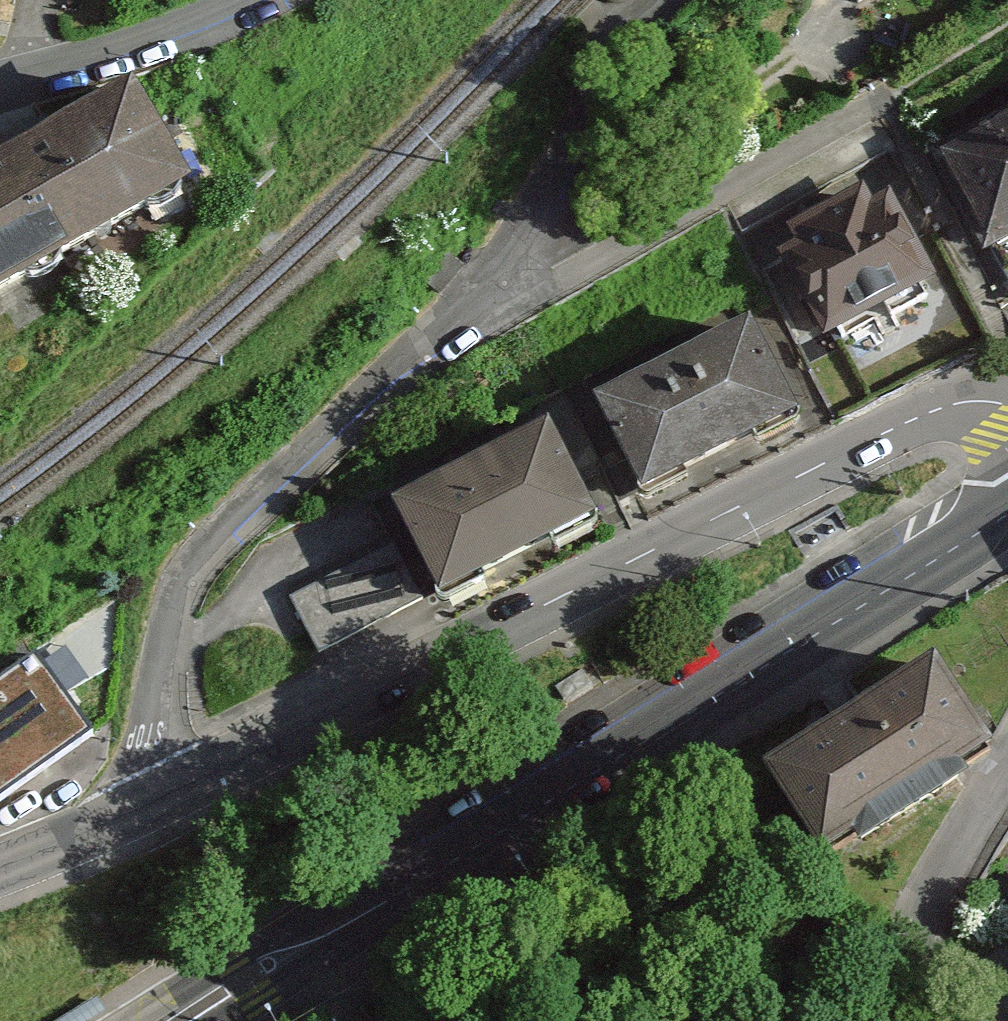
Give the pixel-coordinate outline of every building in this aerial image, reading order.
[(192,173),(133,74),(0,152),(0,287),(192,173)] [(996,263),(1007,256),(1007,102),(929,147),(996,263)] [(786,225),(843,335),(943,283),(886,173),(786,225)] [(596,391),(652,503),(810,425),(754,313),(596,391)] [(399,487),(445,589),(601,519),(554,417),(399,487)] [(299,590),(326,653),(430,610),(403,546),(299,590)] [(771,752),(829,848),(998,746),(940,650),(771,752)] [(98,740),(43,663),(0,693),(0,809),(98,740)]
